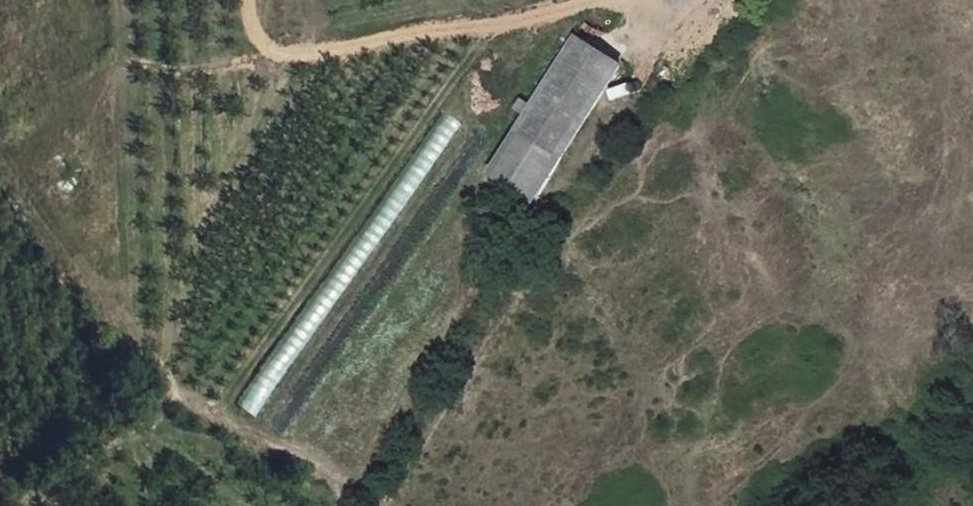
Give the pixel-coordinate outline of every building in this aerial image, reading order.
[(493,167),(542,201),(637,53),(586,26),(493,167)] [(238,403),(254,418),(462,126),(443,114),(238,403)]
